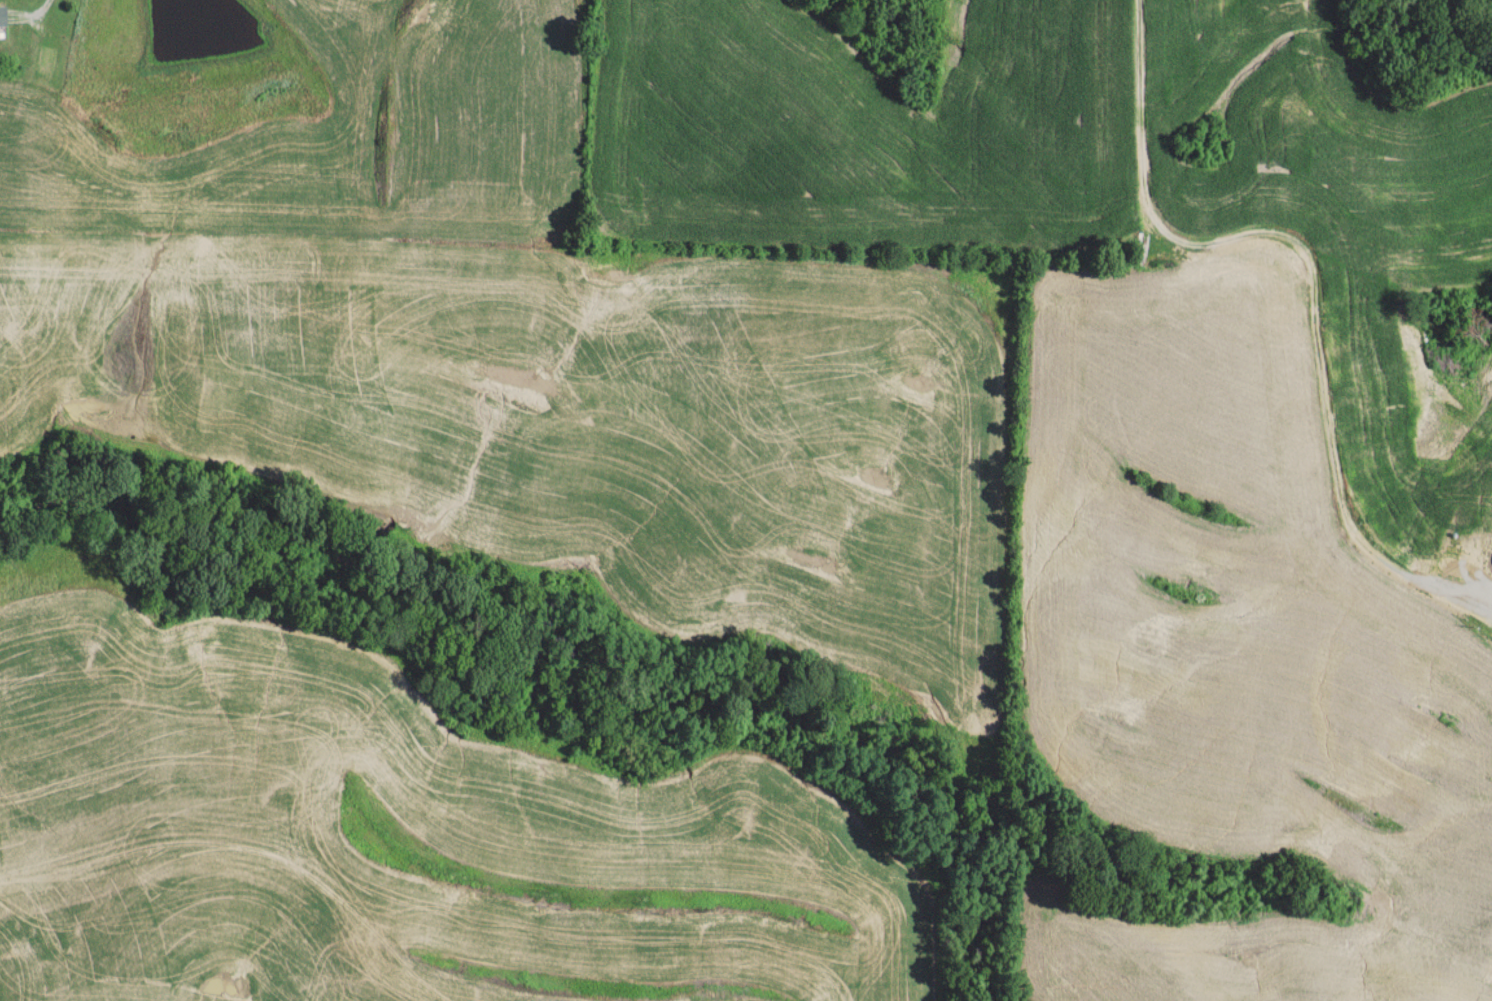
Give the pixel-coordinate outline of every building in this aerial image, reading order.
[(11,7),(0,8),(0,27),(11,27),(11,7)]
